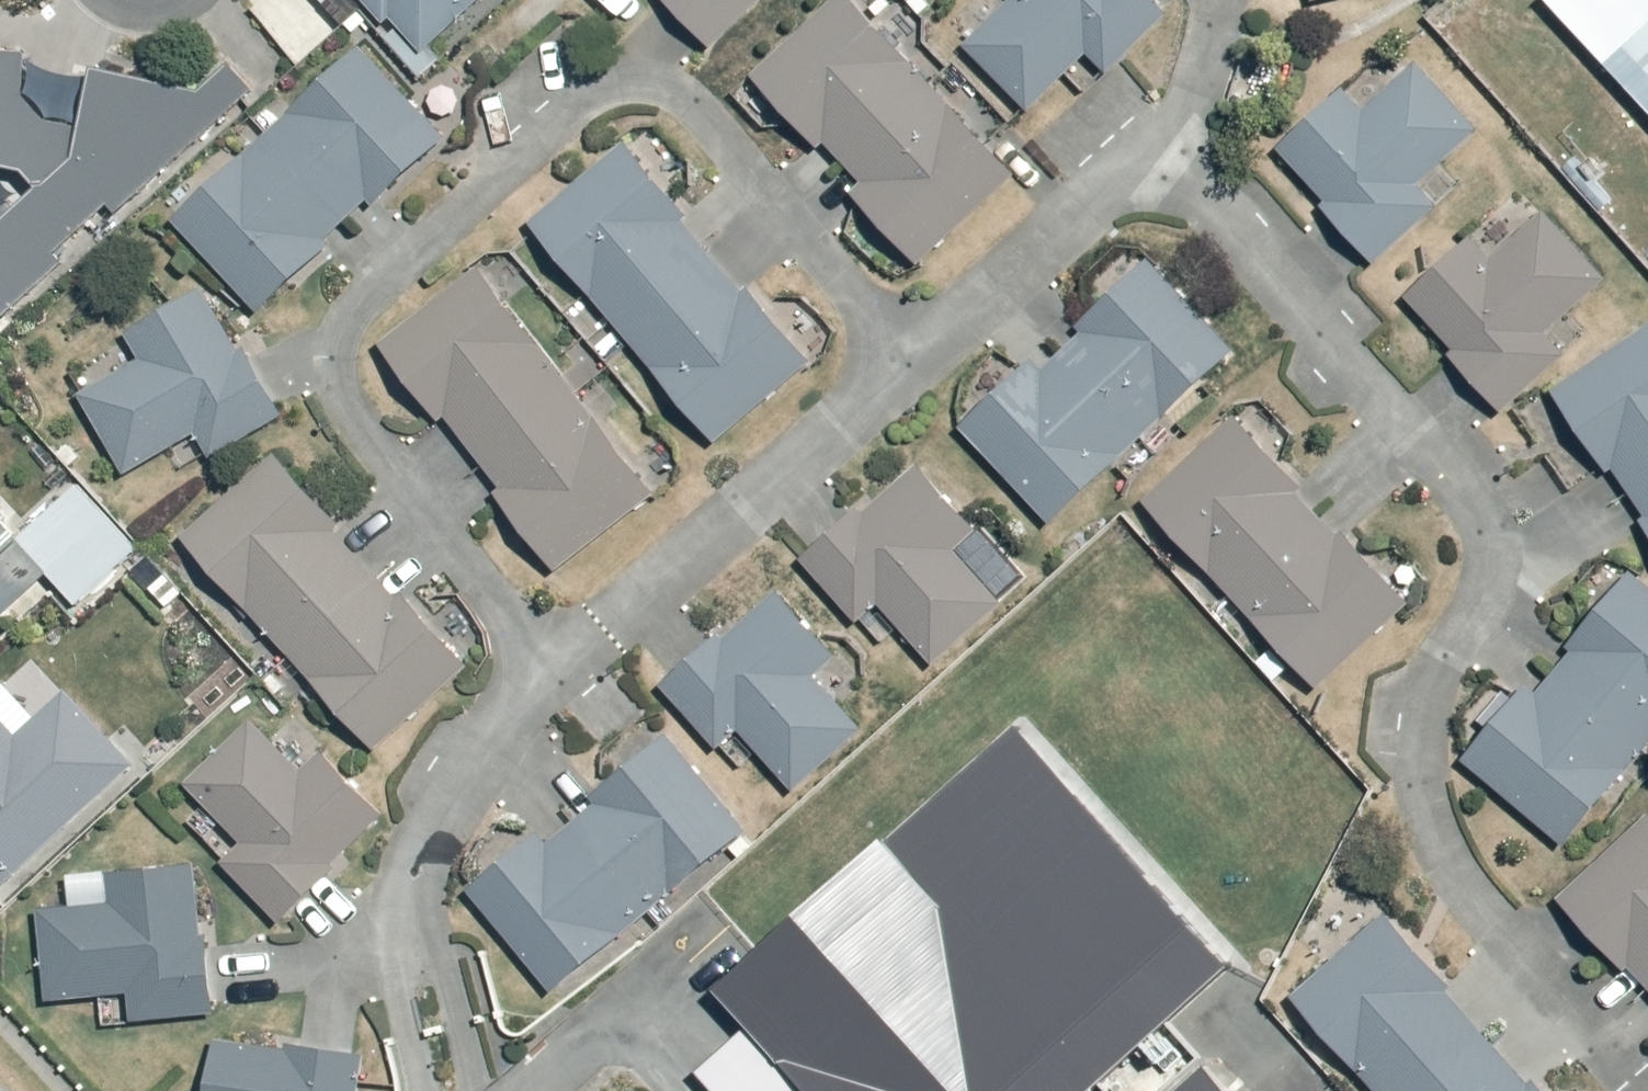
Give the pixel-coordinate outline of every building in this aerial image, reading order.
[(425,55),(483,0),(373,0),(425,55)] [(712,46),(760,0),(669,0),(712,46)] [(854,0),(832,0),(748,74),(816,148),(826,140),(865,188),(855,198),(922,267),(1021,178),(854,0)] [(1152,0),(1010,0),(967,45),(1027,111),(1087,55),(1105,73),(1167,15),(1152,0)] [(1621,3),(1643,26),(1621,42),(1647,72),(1647,0),(1624,0),(1621,3)] [(360,47),(170,222),(257,314),(334,246),(326,237),(366,201),(373,208),(446,136),(360,47)] [(25,52),(0,50),(0,171),(3,167),(26,173),(40,188),(0,217),(0,321),(1,322),(255,92),(229,67),(198,91),(91,70),(82,128),(41,121),(21,91),(25,52)] [(1342,89),(1273,148),(1372,262),(1436,204),(1421,188),(1478,132),(1419,65),(1362,109),(1342,89)] [(625,140),(526,223),(711,443),(814,363),(750,288),(741,295),(681,224),(690,218),(625,140)] [(1472,237),(1405,296),(1502,413),(1567,356),(1549,335),(1608,282),(1546,211),(1494,259),(1472,237)] [(1238,351),(1151,259),(1076,326),(1086,335),(1045,375),(1029,361),(958,428),(1053,526),(1238,351)] [(493,498),(555,573),(655,496),(481,269),(377,345),(429,415),(443,409),(504,489),(493,498)] [(279,420),(204,289),(128,329),(144,357),(82,394),(125,477),(198,436),(211,460),(279,420)] [(1552,388),(1605,473),(1613,467),(1647,518),(1647,328),(1552,388)] [(1234,413),(1138,495),(1317,688),(1412,606),(1345,532),(1339,539),(1301,498),(1308,488),(1234,413)] [(279,452),(180,539),(374,750),(472,667),(409,592),(398,601),(336,536),(345,528),(279,452)] [(860,505),(803,558),(860,623),(879,606),(929,666),(1004,603),(956,550),(980,531),(921,469),(867,514),(860,505)] [(3,616),(45,581),(73,607),(139,549),(77,485),(17,536),(0,518),(0,614),(3,616)] [(1630,572),(1562,644),(1571,653),(1536,693),(1525,683),(1458,758),(1568,846),(1647,749),(1647,585),(1630,572)] [(839,659),(777,590),(659,686),(717,749),(741,732),(797,792),(862,731),(813,680),(839,659)] [(137,766),(68,692),(17,739),(0,721),(0,894),(137,766)] [(225,864),(281,923),(387,817),(322,750),(301,772),(251,723),(183,786),(246,845),(225,864)] [(719,988),(810,1090),(1083,1090),(1228,965),(1018,727),(719,988)] [(749,831),(670,735),(591,799),(597,806),(546,845),(537,833),(467,891),(552,999),(749,831)] [(1557,898),(1619,972),(1628,962),(1647,985),(1647,817),(1557,898)] [(204,933),(195,864),(111,875),(113,902),(39,911),(47,1001),(125,997),(127,1025),(214,1017),(204,933)] [(1291,993),(1380,1090),(1542,1090),(1532,1080),(1524,1086),(1442,999),(1453,989),(1386,915),(1291,993)] [(366,1056),(215,1038),(208,1090),(362,1090),(366,1056)] [(1167,1090),(1221,1090),(1196,1065),(1167,1090)]
